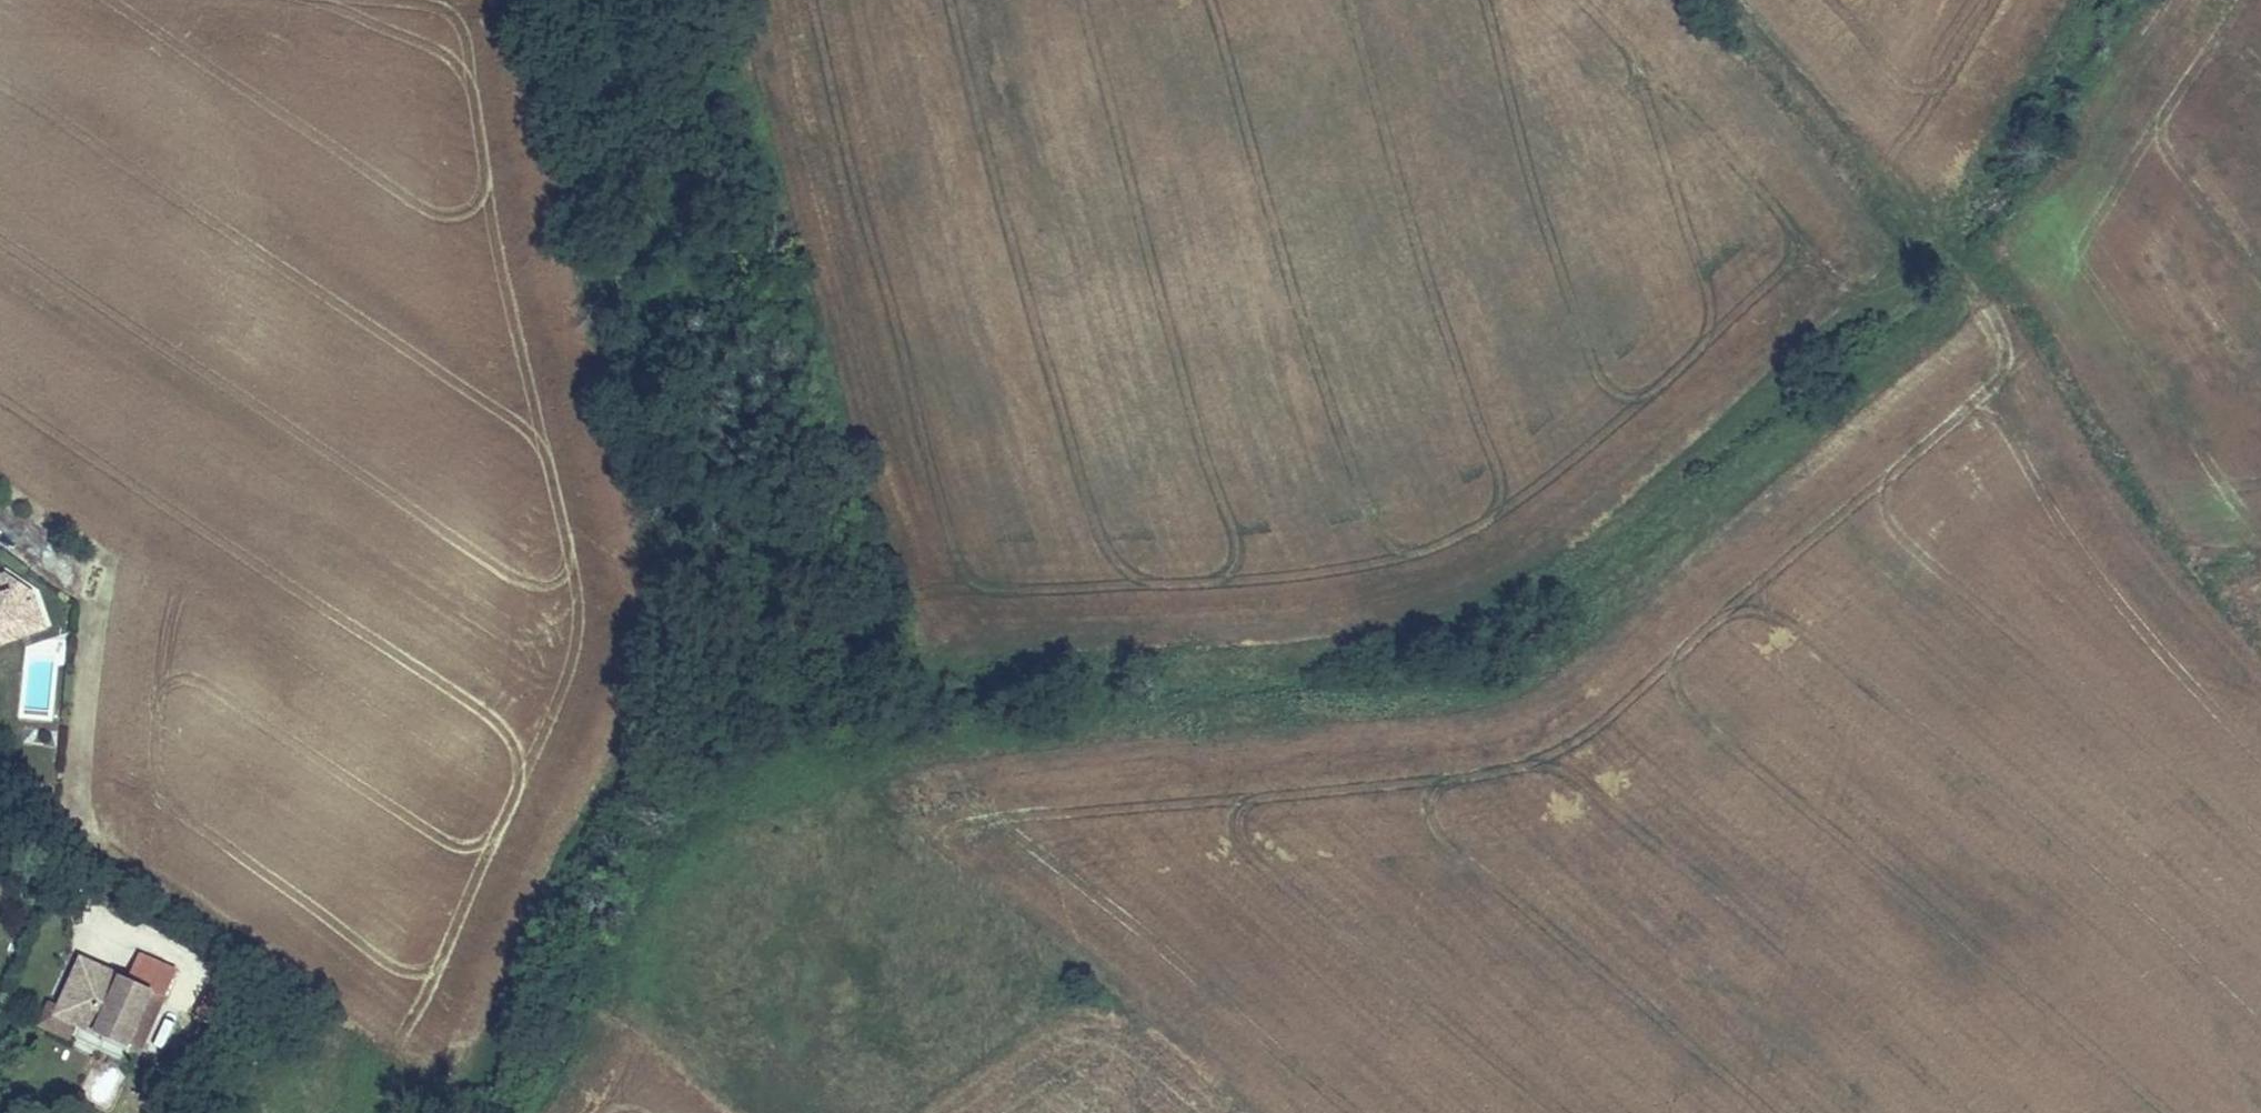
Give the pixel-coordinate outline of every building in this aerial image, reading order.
[(92,962),(69,1021),(135,1047),(167,970),(144,960),(136,980),(92,962)]
